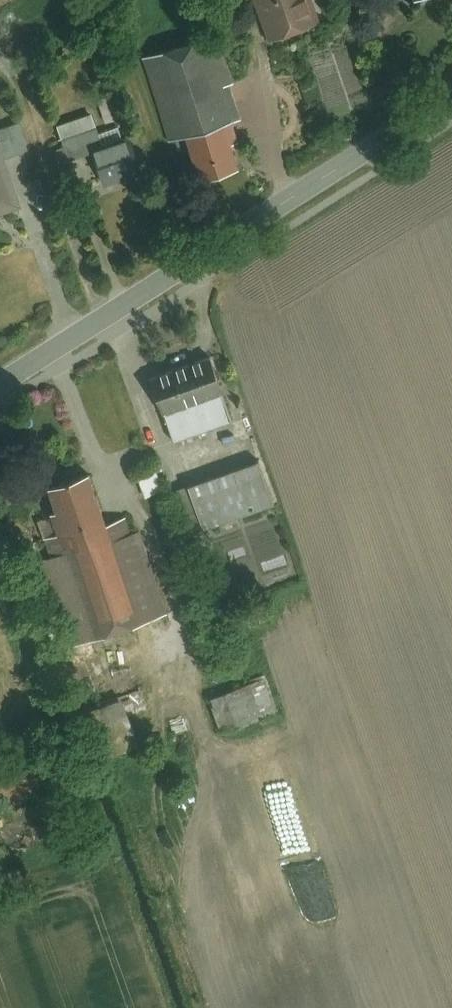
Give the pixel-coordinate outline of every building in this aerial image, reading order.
[(274,38),(325,19),(317,0),(260,0),(274,38)] [(216,31),(147,53),(173,137),(187,133),(231,119),(243,115),(216,31)] [(114,91),(99,97),(108,121),(123,115),(114,91)] [(70,157),(95,148),(99,160),(130,149),(120,123),(100,131),(92,111),(58,123),(70,157)] [(20,118),(0,125),(0,141),(5,154),(30,145),(20,118)] [(231,119),(187,133),(201,177),(245,163),(231,119)] [(22,202),(5,154),(0,141),(0,210),(22,202)] [(98,163),(106,184),(142,170),(135,150),(98,163)] [(235,419),(212,353),(151,374),(174,440),(235,419)] [(273,501),(255,455),(172,486),(189,532),(273,501)] [(158,464),(138,471),(146,494),(166,487),(158,464)] [(111,516),(93,466),(49,482),(58,508),(53,510),(61,530),(43,537),(48,551),(38,554),(73,647),(171,610),(133,508),(111,516)] [(212,690),(219,725),(279,712),(271,677),(212,690)] [(123,695),(100,704),(112,735),(135,726),(123,695)]
